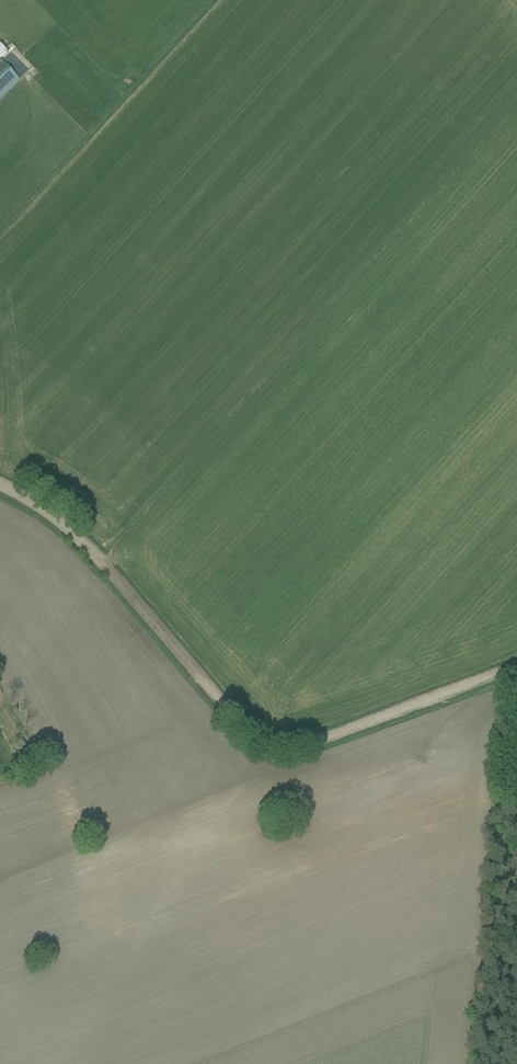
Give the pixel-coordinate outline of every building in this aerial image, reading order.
[(19,81),(0,62),(0,99),(19,81)] [(21,739),(15,744),(19,749),(25,745),(21,739)]
